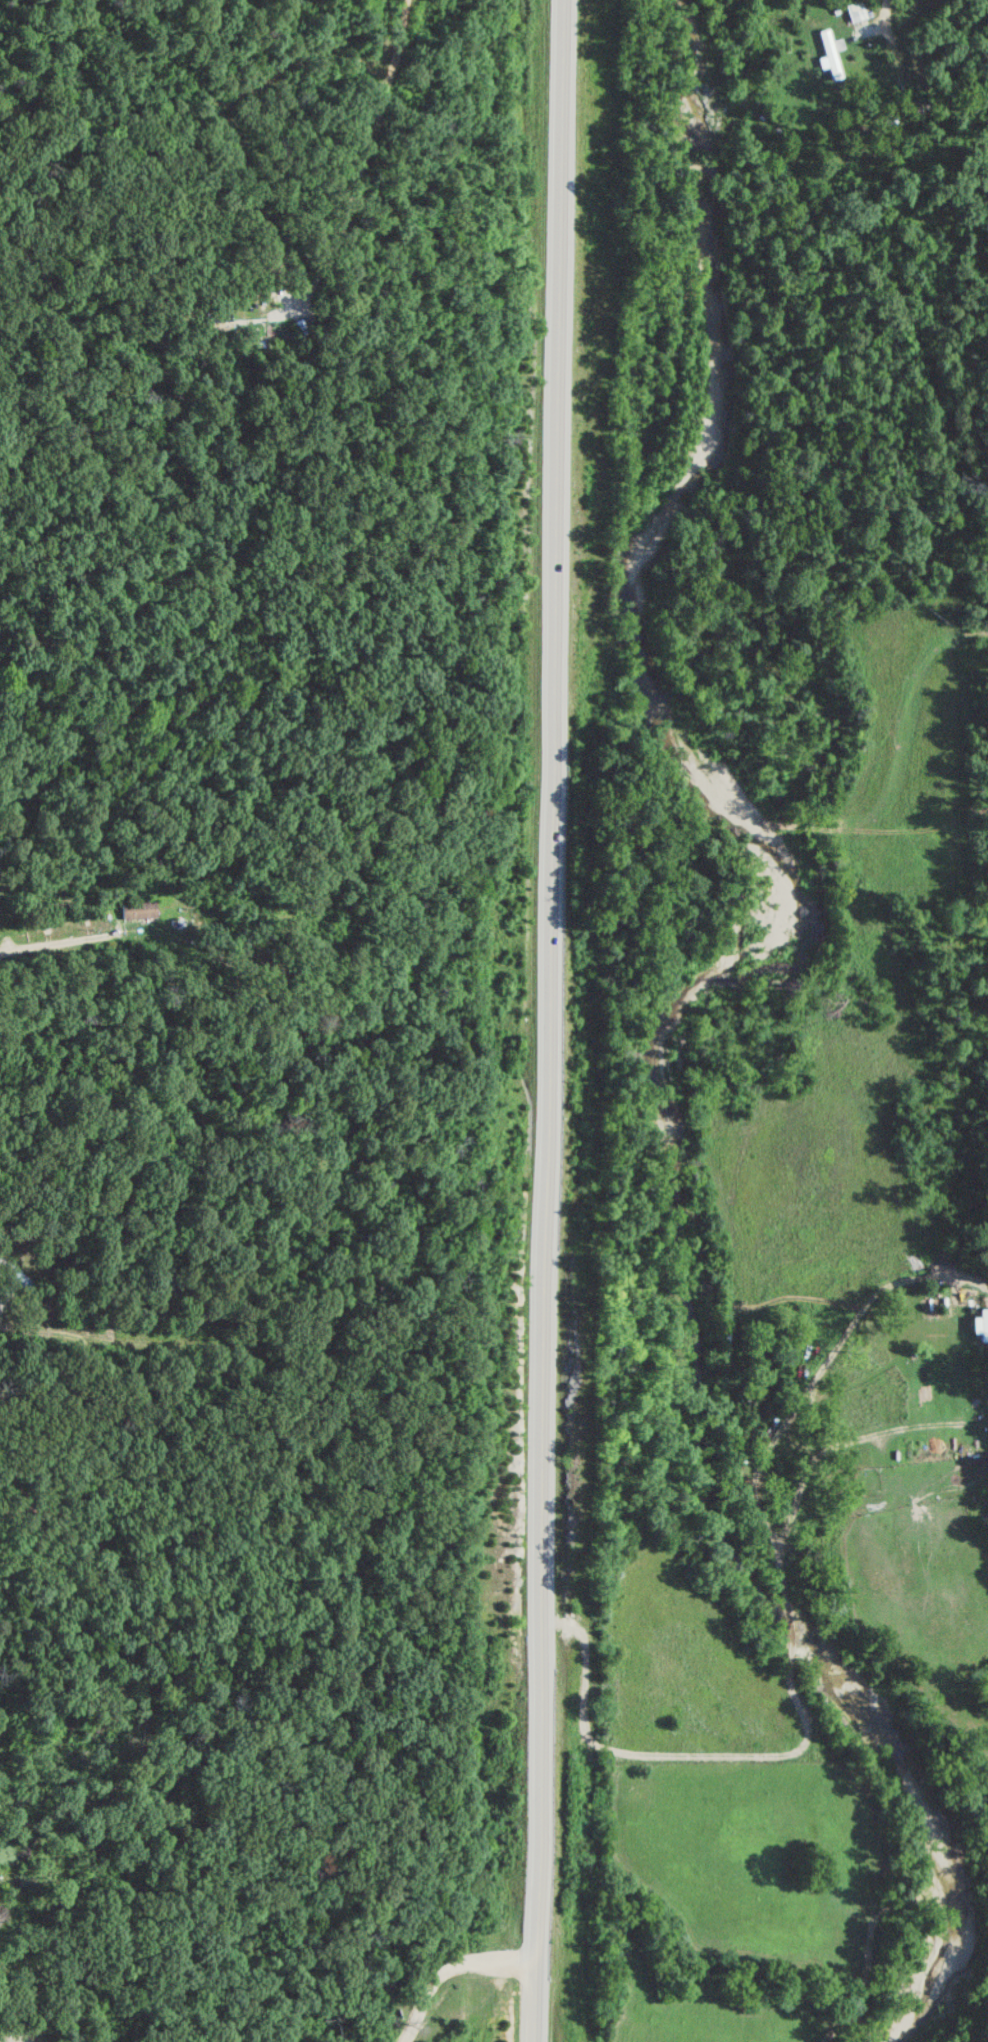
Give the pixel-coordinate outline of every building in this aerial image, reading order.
[(867,18),(866,3),(848,4),(850,19),(867,18)] [(826,73),(842,64),(826,35),(810,43),(826,73)] [(156,918),(155,900),(121,902),(122,919),(156,918)]
